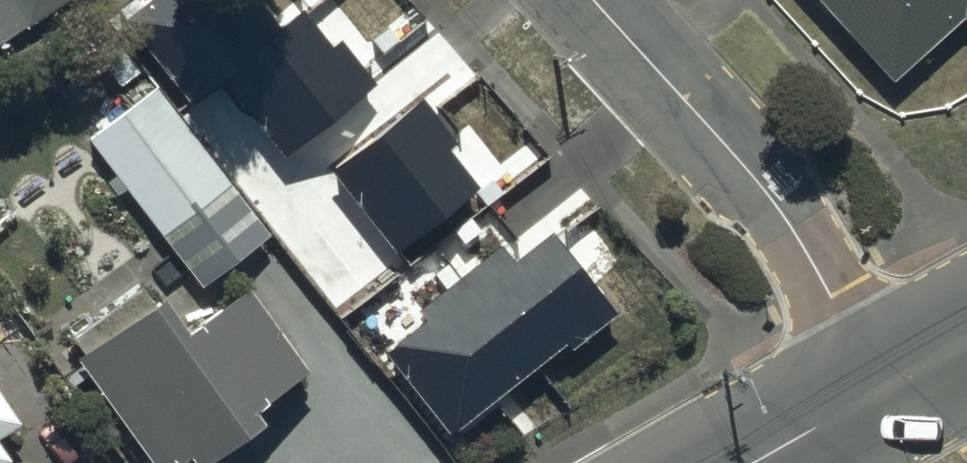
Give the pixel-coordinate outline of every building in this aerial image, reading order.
[(51,0),(0,0),(0,32),(51,0)] [(128,22),(190,103),(222,79),(282,157),(376,85),(342,41),(331,49),(303,13),(281,30),(258,0),(156,0),(128,22)] [(888,75),(961,9),(966,15),(966,0),(821,0),(888,75)] [(153,82),(88,133),(202,277),(267,226),(153,82)] [(423,101),(334,170),(398,251),(478,189),(447,150),(457,143),(423,101)] [(427,320),(385,354),(452,436),(568,342),(575,350),(619,314),(553,232),(515,263),(502,247),(420,313),(427,320)] [(74,346),(154,462),(157,462),(179,448),(187,459),(246,419),(241,412),(253,403),(246,393),(300,355),(243,272),(177,317),(151,280),(145,284),(143,281),(71,331),(79,343),(74,346)] [(20,414),(0,383),(0,428),(20,414)] [(0,434),(0,462),(19,462),(0,434)]
